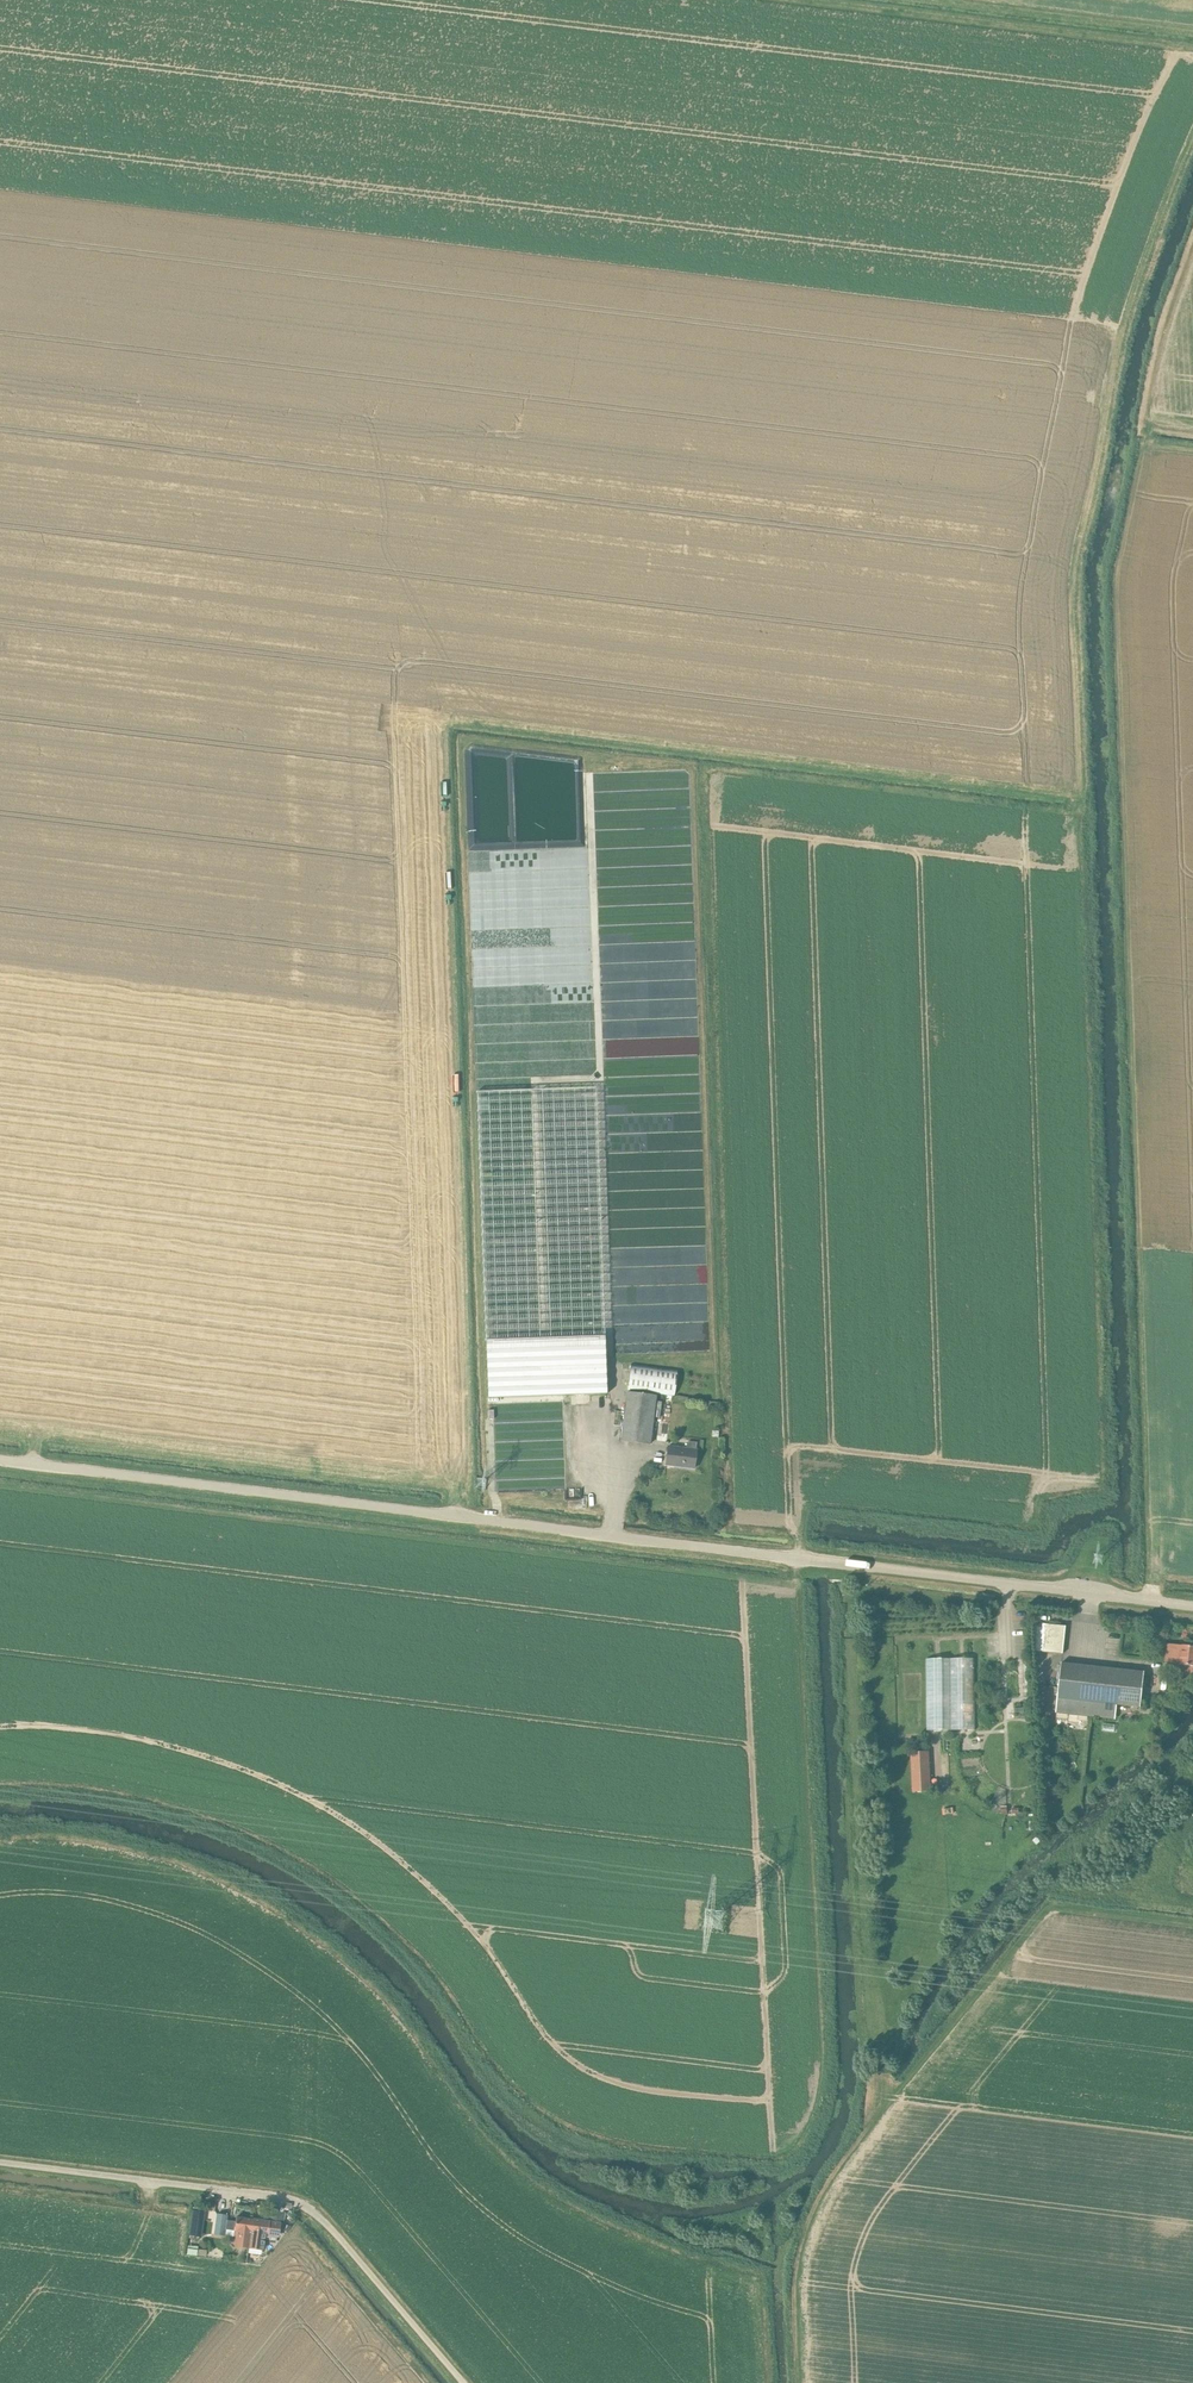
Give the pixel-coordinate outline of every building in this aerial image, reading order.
[(595,1088),(476,1092),(487,1398),(606,1394),(595,1088)] [(673,1396),(677,1371),(630,1365),(627,1389),(673,1396)] [(649,1444),(655,1396),(627,1392),(620,1440),(649,1444)] [(693,1468),(696,1442),(687,1441),(686,1450),(668,1447),(665,1465),(693,1468)] [(1063,1653),(1066,1625),(1046,1624),(1043,1651),(1063,1653)] [(1182,1645),(1172,1644),(1170,1662),(1180,1663),(1180,1664),(1179,1673),(1192,1675),(1192,1646),(1182,1645)] [(927,1729),(975,1728),(975,1659),(926,1659),(927,1729)] [(1145,1671),(1061,1662),(1056,1713),(1115,1719),(1117,1705),(1141,1707),(1145,1671)] [(910,1752),(912,1792),(931,1791),(929,1751),(910,1752)] [(191,2209),(188,2236),(201,2237),(205,2211),(191,2209)] [(224,2235),(225,2229),(234,2230),(233,2235),(236,2236),(235,2245),(248,2247),(249,2244),(249,2238),(250,2232),(251,2232),(252,2219),(236,2216),(235,2221),(226,2220),(227,2215),(216,2213),(214,2234),(224,2235)] [(249,2244),(248,2247),(262,2249),(264,2234),(278,2235),(279,2222),(252,2219),(251,2232),(250,2232),(249,2238),(249,2244)] [(187,2254),(187,2255),(197,2256),(198,2249),(198,2246),(194,2246),(195,2242),(188,2242),(188,2245),(187,2254)] [(198,2249),(197,2256),(202,2257),(210,2257),(211,2250),(198,2249)]
